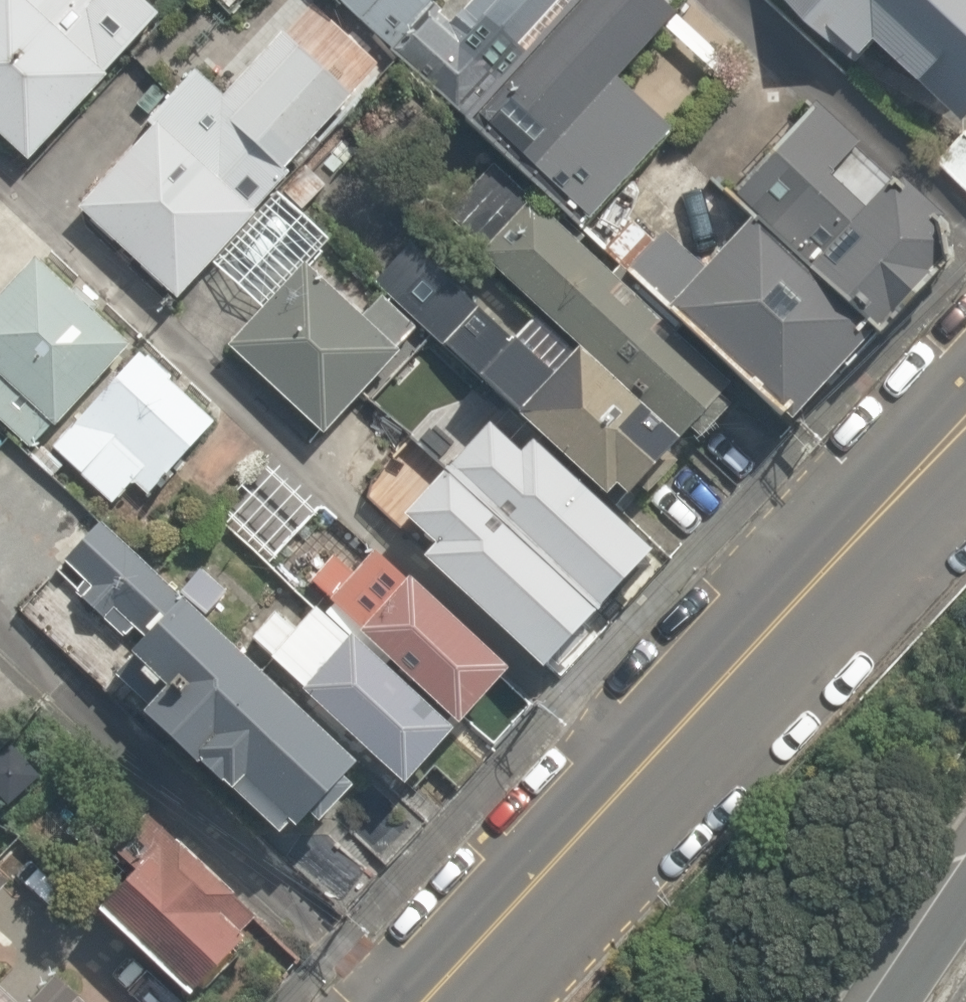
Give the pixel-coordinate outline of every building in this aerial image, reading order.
[(30,160),(165,13),(151,0),(0,0),(0,132),(30,160)] [(154,127),(79,208),(181,300),(214,264),(258,215),(256,212),(292,173),(287,170),(381,63),(312,0),(225,96),(195,69),(147,122),(154,127)] [(231,9),(239,0),(222,0),(231,9)] [(392,48),(432,4),(435,0),(340,0),(392,48)] [(392,48),(466,117),(577,0),(473,0),(452,22),(432,4),(392,48)] [(466,117),(583,229),(675,131),(619,80),(689,0),(577,0),(466,117)] [(878,42),(965,122),(965,121),(965,0),(790,0),(856,64),(878,42)] [(819,104),(734,193),(758,216),(878,331),(884,337),(950,264),(942,223),(819,104)] [(940,162),(965,186),(965,132),(940,162)] [(584,347),(682,439),(691,429),(703,439),(735,405),(724,395),(740,376),(627,273),(621,267),(615,275),(534,199),(527,207),(489,171),(448,215),(485,250),(482,255),(584,347)] [(214,264),(265,309),(307,263),(331,237),(280,191),(258,215),(214,264)] [(878,331),(758,216),(708,269),(669,231),(656,243),(627,273),(740,376),(785,416),(787,414),(794,421),(878,331)] [(627,273),(656,243),(633,221),(609,247),(590,229),(586,234),(621,267),(627,273)] [(619,486),(629,496),(639,486),(650,494),(681,461),(671,452),(682,439),(584,347),(575,356),(535,319),(516,338),(509,332),(412,243),(373,282),(608,497),(619,486)] [(38,259),(0,300),(0,417),(32,447),(54,424),(57,426),(132,347),(95,312),(100,307),(77,286),(72,291),(38,259)] [(307,263),(265,309),(230,346),(325,436),(422,332),(384,298),(366,317),(307,263)] [(149,496),(217,422),(170,381),(174,377),(150,355),(146,359),(141,353),(84,414),(81,411),(75,417),(79,420),(54,447),(114,505),(135,482),(149,496)] [(449,470),(601,610),(656,550),(535,440),(523,452),(493,424),(449,470)] [(437,544),(425,558),(546,669),(601,610),(449,470),(406,517),(437,544)] [(360,763),(104,521),(64,562),(87,582),(78,593),(125,637),(134,627),(147,638),(132,655),(134,657),(118,675),(151,706),(145,714),(201,766),(204,763),(282,835),(293,824),(299,829),(312,815),(322,824),(357,786),(348,776),(360,763)] [(461,725),(513,669),(412,576),(409,580),(376,550),(355,574),(336,556),(313,582),(333,599),(331,601),(335,604),(327,613),(354,637),(356,634),(388,664),(392,660),(461,725)] [(204,568),(183,592),(209,615),(230,592),(204,568)] [(388,664),(356,634),(354,637),(351,639),(317,607),(299,626),(279,608),(252,637),(306,688),(304,691),(408,787),(457,730),(388,664)] [(116,850),(138,871),(101,910),(193,997),(200,989),(204,993),(243,955),(237,949),(248,938),(243,933),(259,918),(150,816),(116,850)] [(11,882),(0,872),(0,894),(11,882)] [(59,977),(35,1001),(86,1001),(59,977)] [(0,985),(0,1001),(19,1001),(0,985)]
